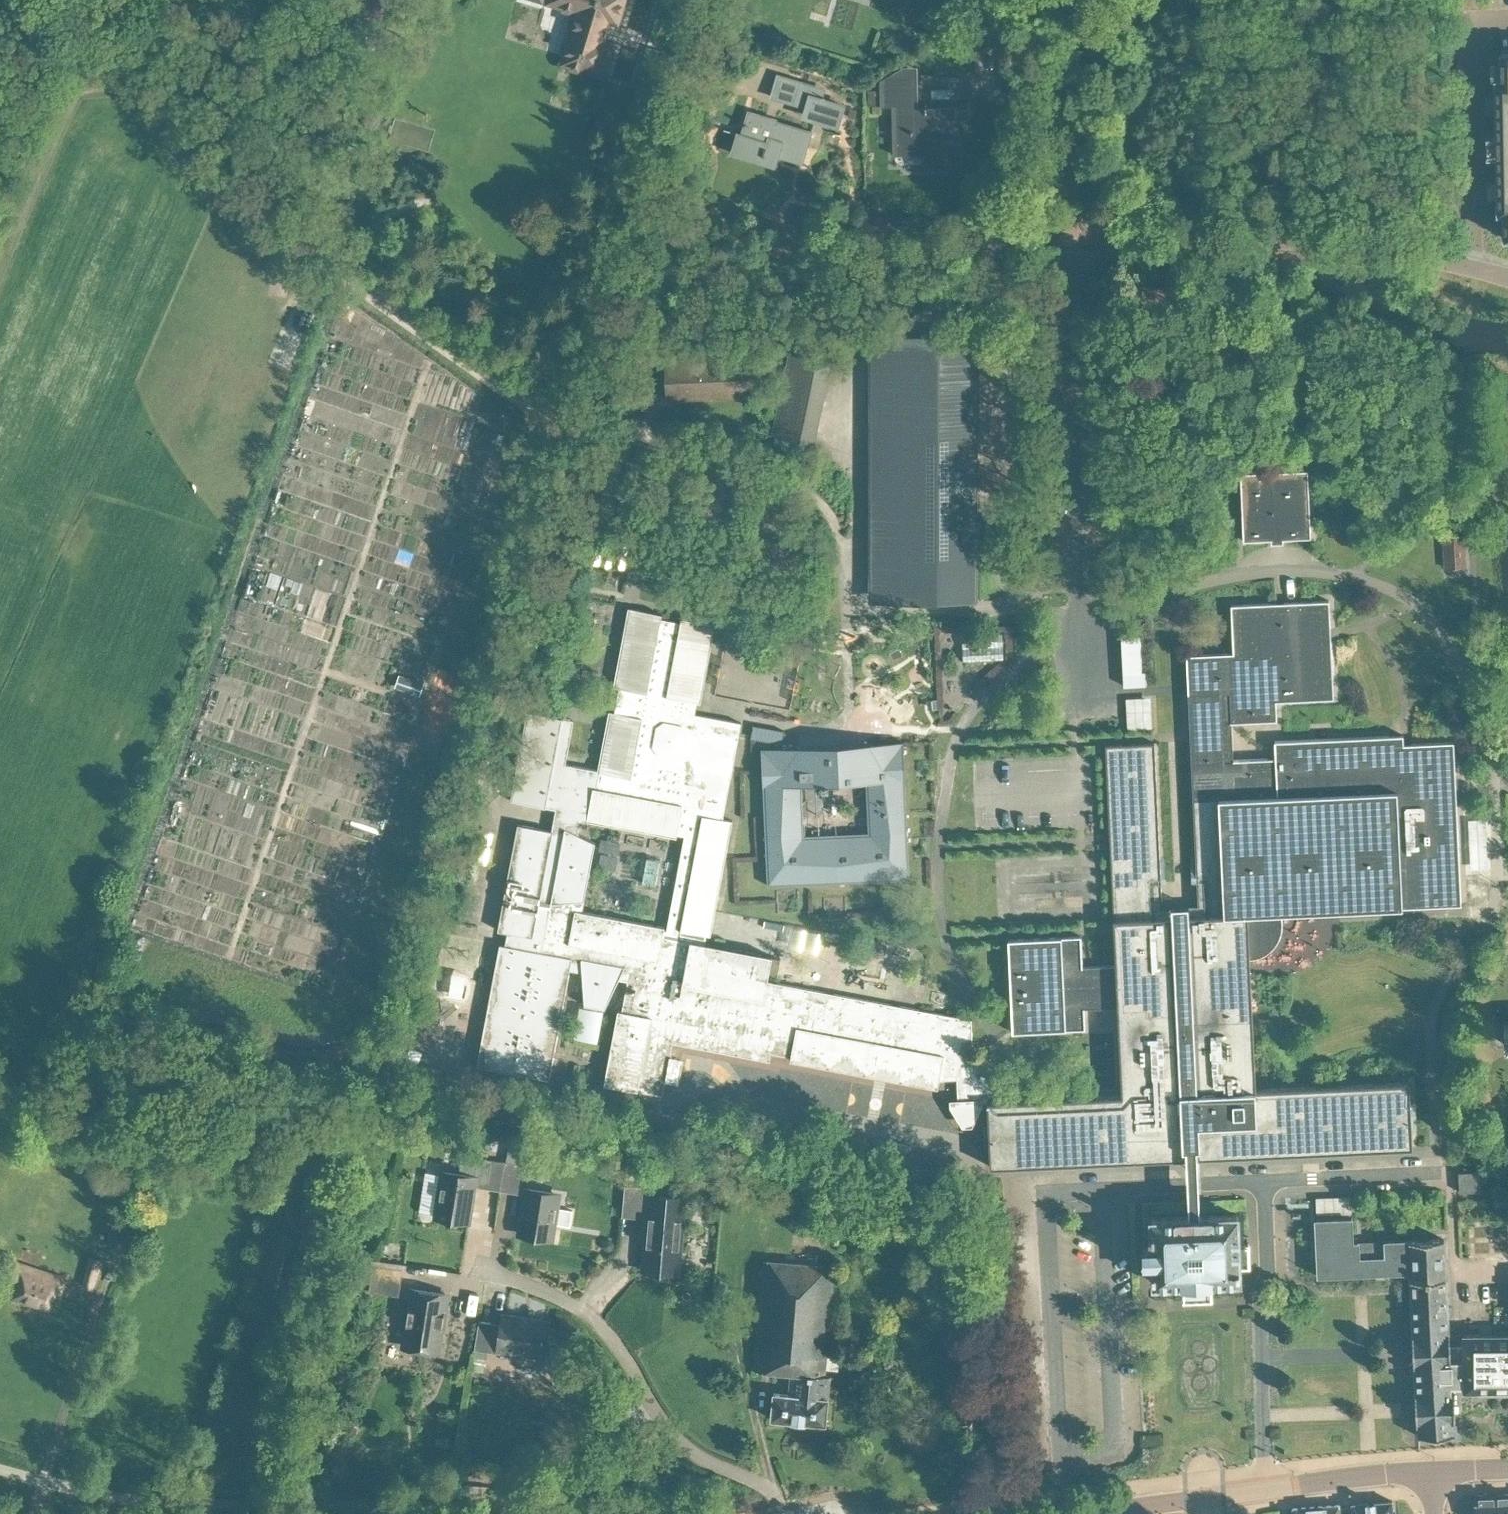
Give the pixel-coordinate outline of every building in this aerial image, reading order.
[(546,2),(560,6),(561,9),(571,12),(574,10),(577,11),(569,37),(565,39),(561,54),(563,58),(561,63),(566,64),(568,68),(581,72),(585,69),(602,75),(612,42),(604,40),(610,21),(618,23),(624,0),(547,0),(546,2)] [(1501,62),(1501,78),(1495,79),(1496,138),(1504,138),(1504,151),(1497,151),(1498,211),(1503,211),(1504,237),(1507,237),(1507,62),(1501,62)] [(839,124),(845,102),(822,95),(825,86),(778,73),(772,95),(806,105),(804,115),(839,124)] [(911,108),(911,74),(892,74),(881,80),(881,105),(893,105),(894,151),(925,151),(925,161),(944,161),(944,137),(958,137),(958,108),(911,108)] [(813,129),(776,119),(776,117),(749,109),(746,121),(745,121),(744,124),(747,125),(745,133),(738,132),(733,152),(776,164),(779,153),(804,160),(813,129)] [(975,333),(869,333),(868,601),(974,602),(975,333)] [(788,353),(771,434),(815,443),(832,362),(788,353)] [(667,399),(754,394),(752,354),(665,359),(667,399)] [(1240,472),(1244,540),(1271,538),(1271,543),(1283,542),(1283,538),(1311,536),(1308,469),(1240,472)] [(1442,535),(1443,567),(1467,566),(1465,534),(1442,535)] [(587,563),(624,570),(629,547),(591,539),(587,563)] [(1212,1214),(1203,1214),(1202,1182),(1201,1156),(1413,1146),(1410,1081),(1256,1088),(1249,954),(1258,952),(1267,948),(1273,941),(1277,933),(1279,924),(1277,914),(1460,905),(1452,743),(1402,745),(1401,736),(1273,743),(1274,760),(1233,762),(1231,725),(1276,723),(1275,704),(1332,700),(1327,603),(1229,608),(1232,656),(1194,658),(1196,695),(1187,696),(1198,907),(1164,908),(1162,909),(1154,746),(1105,748),(1115,966),(1082,968),(1081,937),(1008,940),(1012,1032),(1085,1029),(1084,1008),(1117,1007),(1121,1095),(1004,1100),(992,1101),(995,1166),(1188,1157),(1189,1183),(1190,1215),(1175,1216),(1152,1217),(1152,1230),(1149,1230),(1149,1234),(1152,1234),(1153,1245),(1143,1245),(1144,1260),(1153,1260),(1153,1282),(1182,1280),(1183,1298),(1211,1297),(1210,1279),(1239,1278),(1238,1264),(1248,1263),(1247,1242),(1237,1243),(1236,1213),(1212,1214)] [(518,824),(498,930),(508,932),(506,945),(500,944),(477,1065),(549,1079),(570,968),(584,971),(585,1004),(605,1008),(620,978),(628,979),(622,1011),(619,1011),(604,1084),(662,1094),(672,1042),(769,1060),(771,1051),(791,1056),(791,1060),(937,1088),(939,1079),(961,1078),(962,1102),(977,1102),(983,1101),(986,1101),(992,1101),(1004,1100),(1004,1084),(991,1084),(990,1058),(973,1059),(972,1033),(972,1020),(870,1000),(768,980),(769,973),(772,956),(704,943),(706,933),(711,934),(732,819),(722,818),(730,776),(735,777),(742,737),(738,737),(741,721),(696,713),(697,701),(698,701),(713,623),(682,618),(681,621),(661,618),(661,614),(630,608),(615,687),(620,688),(615,712),(611,711),(600,769),(567,762),(575,718),(529,709),(512,799),(557,808),(553,830),(518,824)] [(963,662),(1003,661),(1002,636),(962,637),(963,662)] [(1131,674),(1140,674),(1137,638),(1119,639),(1122,675),(1131,674)] [(1122,675),(1123,688),(1144,686),(1143,673),(1140,674),(1131,674),(1122,675)] [(420,694),(424,683),(399,674),(395,685),(420,694)] [(1152,697),(1127,698),(1129,727),(1153,726),(1152,697)] [(761,747),(767,884),(909,878),(903,741),(784,746),(761,747)] [(783,930),(784,923),(764,920),(763,926),(783,930)] [(813,929),(795,924),(790,940),(807,946),(813,929)] [(427,1063),(425,1076),(443,1079),(445,1065),(427,1063)] [(903,1164),(907,1144),(875,1138),(874,1144),(869,1143),(868,1151),(872,1151),(871,1158),(903,1164)] [(475,1178),(478,1157),(462,1154),(459,1175),(442,1172),(435,1214),(469,1219),(476,1178),(475,1178)] [(500,1189),(504,1161),(491,1159),(486,1187),(500,1189)] [(504,1161),(500,1189),(513,1192),(517,1163),(504,1161)] [(1458,1191),(1479,1190),(1478,1170),(1457,1171),(1458,1191)] [(681,1273),(687,1194),(650,1191),(651,1186),(638,1185),(625,1184),(622,1213),(622,1216),(645,1218),(640,1270),(681,1273)] [(570,1226),(573,1209),(560,1207),(563,1191),(524,1185),(516,1234),(555,1241),(557,1224),(570,1226)] [(1352,1217),(1316,1219),(1317,1249),(1318,1260),(1318,1275),(1354,1274),(1354,1273),(1411,1271),(1409,1240),(1354,1242),(1352,1217)] [(1445,1238),(1409,1240),(1411,1271),(1413,1334),(1414,1365),(1415,1365),(1417,1393),(1416,1393),(1417,1424),(1419,1423),(1419,1435),(1456,1433),(1455,1391),(1452,1391),(1452,1386),(1463,1386),(1463,1344),(1450,1344),(1449,1332),(1445,1238)] [(93,1288),(103,1259),(89,1254),(79,1284),(93,1288)] [(826,1423),(830,1375),(824,1374),(834,1265),(765,1259),(755,1369),(791,1372),(789,1393),(774,1392),(771,1418),(826,1423)] [(58,1296),(64,1279),(17,1262),(11,1280),(17,1282),(12,1296),(48,1309),(53,1294),(58,1296)] [(371,1277),(401,1282),(403,1268),(373,1264),(371,1277)] [(446,1316),(449,1295),(412,1289),(403,1344),(438,1349),(444,1316),(446,1316)] [(545,1357),(551,1318),(502,1311),(500,1323),(479,1320),(475,1348),(471,1369),(484,1371),(487,1350),(500,1352),(500,1350),(545,1357)] [(1463,1334),(1463,1344),(1463,1386),(1463,1391),(1479,1390),(1479,1391),(1507,1391),(1507,1334),(1463,1334)] [(1475,1494),(1476,1513),(1496,1513),(1495,1493),(1475,1494)] [(1496,1513),(1507,1513),(1507,1493),(1495,1493),(1496,1513)] [(1391,1499),(1351,1502),(1351,1513),(1392,1513),(1391,1499)] [(1339,1503),(1292,1506),(1293,1513),(1339,1513),(1339,1503)]
